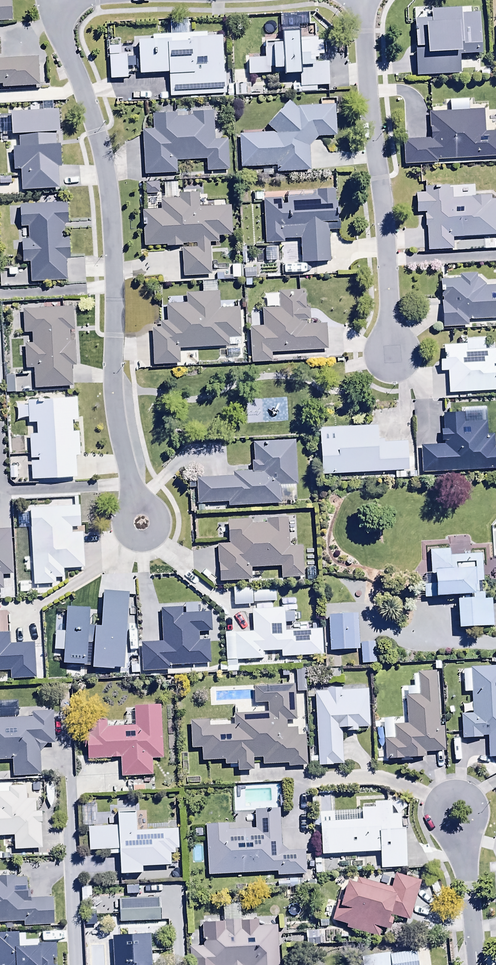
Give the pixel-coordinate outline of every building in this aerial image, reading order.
[(11,20),(10,0),(0,0),(0,20),(11,20)] [(430,18),(413,19),(415,75),(458,74),(458,54),(479,54),(478,13),(460,14),(460,8),(430,8),(430,18)] [(283,74),(298,74),(299,87),(328,86),(327,54),(321,55),(320,41),(315,41),(315,36),(297,36),(297,31),(279,32),(279,43),(270,43),(270,47),(262,48),(262,58),(246,58),(247,74),(269,73),(269,69),(283,68),(283,74)] [(151,40),(136,41),(138,74),(167,73),(168,96),(228,94),(227,70),(222,70),(220,32),(151,35),(151,40)] [(125,54),(108,55),(109,79),(127,78),(125,54)] [(0,84),(1,88),(38,87),(36,57),(0,58),(0,84)] [(307,147),(316,136),(335,135),(333,105),(295,106),(287,101),(266,125),(273,132),(238,134),(239,167),(275,166),(275,174),(308,172),(307,147)] [(19,170),(20,190),(57,188),(56,167),(59,167),(58,145),(55,145),(55,133),(57,133),(56,110),(9,113),(10,134),(17,134),(17,146),(11,146),(13,170),(19,170)] [(153,130),(141,130),(143,175),(176,173),(175,161),(205,159),(206,171),(226,170),(225,140),(213,141),(212,111),(192,112),(192,116),(176,117),(176,113),(152,114),(153,130)] [(402,165),(436,163),(436,159),(495,157),(495,132),(483,132),(483,111),(430,112),(431,128),(428,129),(429,138),(401,139),(402,165)] [(492,196),(451,198),(450,185),(423,187),(424,193),(414,194),(415,213),(423,213),(424,226),(425,226),(427,251),(452,249),(452,238),(495,235),(495,199),(492,196)] [(315,195),(262,198),(264,243),(282,242),(282,239),(299,238),(300,262),(328,260),(327,229),(338,229),(337,220),(334,220),(333,189),(315,189),(315,195)] [(160,209),(141,210),(143,246),(165,245),(165,247),(181,247),(181,244),(195,243),(196,249),(181,249),(182,277),(210,275),(208,243),(217,242),(217,236),(230,235),(229,206),(225,206),(225,200),(213,201),(214,206),(198,207),(197,193),(178,194),(178,200),(160,201),(160,209)] [(66,204),(18,206),(19,227),(27,227),(28,241),(21,241),(22,262),(28,262),(29,282),(66,280),(65,260),(69,260),(68,238),(64,238),(63,224),(67,224),(66,204)] [(484,285),(474,275),(459,275),(459,277),(440,278),(441,326),(468,326),(467,319),(495,319),(495,285),(484,285)] [(262,326),(248,326),(249,363),(271,362),(270,352),(326,350),(325,324),(305,325),(305,320),(309,320),(309,310),(306,310),(305,291),(277,292),(278,308),(261,309),(262,326)] [(160,328),(150,328),(152,365),(178,364),(177,349),(227,347),(227,338),(239,338),(238,307),(219,308),(218,292),(185,293),(185,304),(165,304),(166,321),(159,322),(160,328)] [(72,308),(22,309),(23,334),(31,334),(31,343),(24,344),(25,370),(32,370),(33,388),(70,386),(70,364),(74,364),(74,339),(69,340),(68,329),(73,329),(72,308)] [(448,393),(495,391),(495,349),(465,350),(465,344),(442,345),(442,359),(437,359),(438,372),(447,372),(448,393)] [(30,462),(30,479),(75,477),(74,455),(78,455),(78,431),(71,432),(70,421),(76,421),(75,398),(26,400),(27,423),(35,423),(35,434),(29,435),(29,459),(37,458),(37,461),(30,462)] [(421,472),(495,469),(495,448),(493,448),(493,436),(486,436),(485,422),(464,423),(463,413),(442,414),(443,429),(439,429),(439,445),(420,446),(421,472)] [(377,443),(376,426),(318,429),(320,475),(405,470),(403,441),(377,443)] [(232,477),(196,479),(197,505),(227,503),(227,507),(279,505),(279,486),(295,486),(293,439),(252,441),(253,462),(250,462),(251,473),(232,474),(232,477)] [(78,504),(29,506),(32,585),(54,585),(53,579),(62,579),(62,569),(83,569),(82,532),(71,532),(71,528),(78,527),(78,504)] [(227,545),(217,545),(218,582),(250,581),(250,568),(280,567),(280,579),(303,578),(301,548),(288,548),(287,519),(266,520),(266,525),(251,526),(251,521),(226,522),(227,545)] [(1,589),(1,575),(12,574),(10,529),(0,530),(0,589),(1,589)] [(449,549),(429,550),(430,573),(432,573),(433,598),(471,596),(471,600),(455,600),(456,628),(492,627),(491,592),(477,592),(476,581),(481,581),(480,554),(449,555),(449,549)] [(121,669),(127,594),(102,592),(99,628),(94,628),(90,669),(112,670),(112,669),(121,669)] [(161,643),(140,644),(141,672),(170,670),(170,666),(210,664),(209,642),(197,642),(197,632),(211,632),(210,614),(181,615),(181,608),(159,609),(161,643)] [(252,633),(233,634),(234,661),(261,660),(261,652),(280,652),(280,658),(321,657),(320,630),(284,631),(283,608),(251,609),(252,633)] [(87,610),(65,609),(61,664),(84,666),(86,643),(90,643),(91,628),(86,627),(87,610)] [(356,614),(327,616),(329,652),(358,650),(356,614)] [(9,671),(9,679),(34,679),(33,644),(8,645),(8,633),(0,633),(0,672),(9,671)] [(375,643),(360,643),(360,664),(376,664),(375,643)] [(469,668),(471,714),(460,715),(461,739),(481,738),(481,736),(487,736),(488,758),(495,758),(495,667),(469,668)] [(305,670),(294,671),(295,693),(306,692),(305,670)] [(437,727),(435,672),(416,673),(417,695),(405,696),(406,725),(393,725),(393,739),(384,739),(385,760),(400,759),(400,761),(410,761),(410,758),(425,757),(425,753),(444,752),(443,727),(437,727)] [(233,720),(189,721),(190,749),(200,748),(201,761),(224,760),(224,765),(236,764),(236,771),(251,771),(251,758),(261,758),(261,764),(286,763),(287,767),(305,767),(304,736),(295,737),(295,728),(285,729),(285,723),(295,723),(293,686),(253,687),(253,704),(258,704),(259,713),(232,714),(233,720)] [(326,692),(313,693),(317,767),(331,767),(331,765),(341,764),(339,730),(343,730),(344,732),(356,731),(356,728),(368,728),(366,690),(340,691),(340,689),(326,690),(326,692)] [(86,742),(86,760),(119,759),(120,778),(152,776),(151,759),(162,758),(160,706),(133,707),(134,727),(106,728),(106,720),(88,720),(89,734),(82,735),(82,742),(86,742)] [(11,760),(12,777),(39,776),(38,750),(42,750),(42,745),(54,744),(53,712),(31,713),(31,717),(0,719),(0,761),(11,760)] [(12,836),(13,851),(40,850),(39,824),(40,824),(40,813),(35,813),(34,798),(32,798),(31,786),(8,787),(8,793),(0,793),(0,836),(12,836)] [(318,813),(320,855),(378,852),(379,869),(405,867),(403,829),(399,830),(398,816),(390,816),(389,802),(373,803),(373,808),(359,809),(360,821),(332,823),(331,812),(318,813)] [(304,851),(286,852),(280,847),(278,809),(253,811),(254,828),(227,830),(226,824),(204,826),(207,876),(276,872),(276,876),(305,874),(304,851)] [(135,811),(115,812),(119,876),(141,875),(141,867),(169,866),(168,855),(173,855),(173,849),(179,849),(178,829),(136,831),(135,811)] [(115,827),(87,827),(87,852),(108,851),(108,855),(116,855),(115,827)] [(407,921),(419,882),(393,874),(389,888),(356,879),(354,885),(344,881),(336,907),(334,907),(330,921),(346,926),(346,928),(377,937),(379,929),(386,931),(391,916),(407,921)] [(23,922),(23,927),(51,925),(50,898),(28,899),(27,876),(0,877),(0,923),(23,922)] [(159,899),(118,900),(118,922),(159,921),(159,899)] [(276,926),(240,927),(240,920),(222,920),(222,923),(201,923),(202,947),(190,947),(190,964),(276,964),(276,926)] [(0,934),(0,964),(59,964),(58,958),(56,958),(55,943),(37,944),(37,940),(25,940),(25,933),(0,934)] [(150,937),(116,939),(116,943),(110,943),(112,964),(151,964),(150,937)] [(389,964),(417,964),(415,951),(388,955),(389,964)] [(388,955),(388,952),(361,956),(362,964),(389,964),(388,955)]
